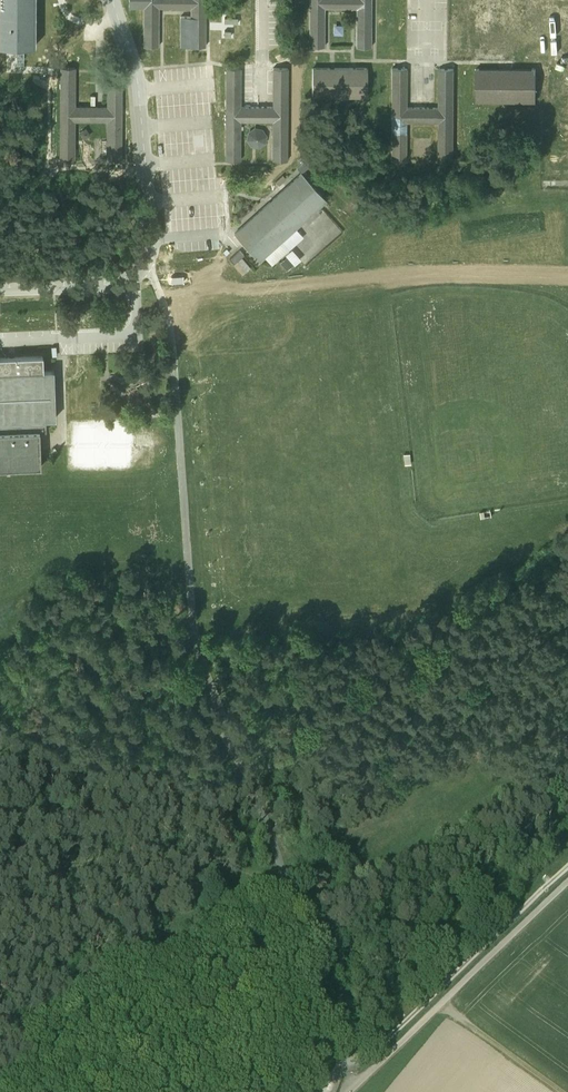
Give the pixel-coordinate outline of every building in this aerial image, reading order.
[(35,0),(0,0),(0,46),(35,46),(35,0)] [(143,7),(143,46),(158,46),(159,13),(159,8),(190,8),(190,13),(190,15),(190,16),(180,16),(179,46),(184,46),(205,46),(205,0),(143,0),(143,7)] [(310,47),(324,47),(324,8),(356,8),(356,47),(371,47),(371,0),(310,0),(310,47)] [(122,67),(106,67),(106,105),(75,105),(75,66),(60,66),(59,158),(75,158),(75,120),(106,121),(106,159),(121,159),(122,67)] [(397,68),(390,68),(391,159),(410,159),(410,123),(434,123),(434,159),(453,159),(453,66),(434,66),(434,104),(407,105),(406,68),(397,68)] [(240,67),(226,67),(225,159),(240,160),(241,122),(271,122),(271,160),(287,160),(287,68),(273,68),(272,107),(240,106),(240,67)] [(332,68),(312,68),(312,96),(367,96),(367,68),(332,68)] [(506,72),(479,71),(479,99),(533,100),(534,72),(506,72)] [(246,140),(251,146),(254,146),(255,146),(256,147),(258,147),(265,143),(266,136),(262,129),(254,128),(248,133),(246,140)] [(301,173),(234,233),(259,261),(264,257),(296,228),(326,201),(301,173)] [(296,228),(264,257),(272,265),(303,237),(296,228)] [(0,357),(0,468),(40,467),(39,449),(39,432),(45,431),(45,419),(54,418),(53,370),(43,370),(42,355),(0,357)]
